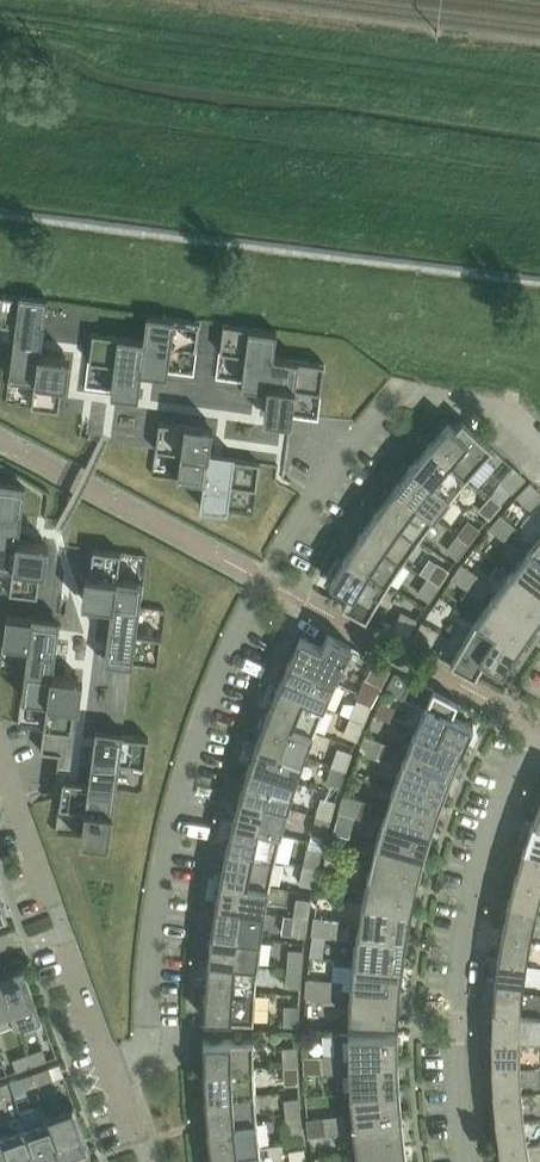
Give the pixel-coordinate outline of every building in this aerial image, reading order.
[(13,351),(41,354),(41,352),(48,301),(0,295),(0,323),(16,325),(13,351)] [(93,333),(80,437),(104,440),(182,450),(178,476),(204,479),(201,505),(228,508),(232,483),(257,486),(261,460),(279,463),(286,464),(296,387),(322,391),(325,363),(274,356),(277,331),(224,324),(217,376),(169,369),(172,345),(197,348),(201,321),(148,314),(144,339),(93,333)] [(41,354),(13,351),(10,376),(35,379),(32,405),(60,408),(67,355),(41,352),(41,354)] [(493,447),(484,438),(463,419),(456,427),(449,421),(431,442),(430,442),(468,475),(486,455),(493,447)] [(468,475),(430,442),(413,464),(412,463),(412,464),(451,495),(468,475)] [(451,495),(412,464),(395,486),(394,486),(434,516),(451,495)] [(513,490),(525,477),(514,466),(502,479),(513,490)] [(533,485),(530,482),(518,495),(531,507),(539,497),(539,491),(533,485)] [(19,537),(26,486),(0,483),(0,537),(19,540),(19,537)] [(434,516),(394,486),(378,509),(377,508),(377,509),(418,538),(434,516)] [(490,517),(501,503),(491,495),(480,508),(490,517)] [(418,538),(377,509),(362,532),(361,531),(361,532),(403,560),(418,538)] [(515,526),(501,514),(491,527),(505,538),(515,526)] [(469,542),(479,528),(469,521),(459,534),(469,542)] [(403,560),(361,532),(347,555),(346,555),(345,556),(388,582),(403,560)] [(458,556),(469,542),(459,534),(448,549),(458,556)] [(38,594),(45,541),(19,537),(19,540),(0,537),(0,563),(14,565),(10,591),(38,594)] [(532,548),(531,547),(530,548),(539,555),(539,537),(532,548)] [(57,830),(110,837),(120,761),(146,764),(149,736),(123,733),(133,658),(159,662),(163,634),(137,631),(144,580),(119,576),(121,551),(94,547),(90,573),(66,570),(63,587),(59,621),(7,614),(4,642),(29,645),(22,696),(48,700),(41,751),(59,753),(56,776),(64,777),(63,780),(57,830)] [(530,548),(513,571),(512,570),(512,571),(539,592),(539,555),(530,548)] [(388,582),(345,556),(331,581),(350,592),(343,605),(367,617),(374,605),(388,582)] [(440,584),(449,569),(438,562),(429,577),(440,584)] [(468,586),(476,573),(462,564),(453,576),(468,586)] [(512,571),(495,595),(494,594),(494,595),(535,623),(539,617),(539,592),(512,571)] [(482,596),(491,584),(476,573),(468,586),(482,596)] [(430,599),(440,584),(429,577),(419,591),(430,599)] [(535,623),(494,595),(478,619),(477,619),(519,646),(535,623)] [(408,634),(416,619),(402,611),(394,627),(408,634)] [(519,646),(477,619),(451,662),(476,675),(485,660),(504,671),(519,646)] [(429,646),(438,630),(423,622),(414,638),(429,646)] [(335,681),(346,656),(352,644),(329,631),(323,644),(301,634),(290,660),(289,660),(335,681)] [(335,681),(289,660),(278,686),(324,705),(335,681)] [(381,685),(389,670),(376,662),(368,677),(381,685)] [(403,696),(411,680),(396,672),(388,688),(403,696)] [(314,730),(324,705),(278,686),(268,712),(267,712),(267,713),(314,730)] [(462,749),(474,723),(453,713),(458,700),(434,688),(417,730),(416,729),(416,730),(462,749)] [(364,721),(371,705),(358,700),(352,716),(364,721)] [(380,700),(375,713),(390,719),(395,705),(380,700)] [(305,755),(314,730),(267,713),(258,738),(257,738),(257,739),(305,755)] [(357,738),(364,721),(352,716),(345,733),(357,738)] [(451,775),(462,750),(462,749),(416,730),(405,757),(404,757),(404,758),(451,775)] [(377,756),(382,742),(366,735),(360,750),(377,756)] [(296,780),(305,755),(257,739),(249,765),(248,765),(248,766),(296,780)] [(393,762),(399,748),(382,742),(377,756),(393,762)] [(346,769),(351,753),(339,748),(333,765),(346,769)] [(441,801),(451,776),(451,775),(404,758),(395,785),(394,785),(441,801)] [(340,786),(346,769),(333,765),(327,781),(340,786)] [(289,806),(296,780),(248,766),(241,793),(240,792),(240,793),(289,806)] [(433,828),(441,802),(441,801),(394,785),(385,813),(384,813),(384,814),(433,828)] [(282,832),(289,806),(240,793),(234,820),(233,820),(282,832)] [(357,814),(361,799),(345,795),(340,810),(357,814)] [(330,817),(335,801),(322,797),(318,814),(330,817)] [(374,819),(378,804),(361,799),(357,814),(374,819)] [(326,835),(330,817),(318,814),(313,831),(326,835)] [(425,855),(433,828),(384,814),(377,842),(376,842),(376,843),(425,855)] [(275,858),(282,832),(233,820),(227,847),(226,847),(226,848),(275,858)] [(533,821),(525,846),(524,846),(524,847),(539,852),(539,824),(533,821)] [(418,882),(425,855),(376,843),(370,871),(369,871),(369,872),(418,882)] [(318,867),(321,850),(308,847),(305,864),(318,867)] [(524,847),(517,872),(516,872),(516,873),(539,879),(539,852),(524,847)] [(270,884),(275,858),(226,848),(221,875),(221,876),(270,884)] [(341,874),(345,859),(328,855),(324,870),(341,874)] [(358,878),(362,862),(345,859),(341,874),(358,878)] [(314,884),(318,867),(305,864),(301,882),(314,884)] [(412,909),(418,882),(369,872),(364,900),(363,900),(363,901),(412,909)] [(516,873),(510,898),(509,898),(509,899),(539,906),(539,879),(516,873)] [(265,911),(270,884),(221,876),(217,903),(216,903),(265,911)] [(308,917),(310,900),(297,898),(295,915),(308,917)] [(509,899),(504,925),(503,924),(503,925),(539,933),(539,906),(509,899)] [(407,937),(412,910),(412,909),(363,901),(359,929),(358,929),(358,930),(407,937)] [(262,937),(265,911),(216,903),(213,931),(212,931),(212,932),(262,937)] [(305,935),(308,917),(295,915),(292,933),(305,935)] [(331,934),(333,919),(315,917),(313,932),(331,934)] [(348,937),(350,921),(333,919),(331,934),(348,937)] [(503,925),(499,951),(499,952),(539,958),(539,933),(503,925)] [(403,965),(406,948),(407,937),(358,930),(354,959),(353,959),(353,960),(403,965)] [(258,964),(262,938),(262,937),(212,932),(209,959),(208,959),(208,960),(258,964)] [(302,968),(303,951),(290,949),(289,967),(302,968)] [(499,952),(496,978),(495,978),(495,979),(539,984),(539,958),(499,952)] [(256,991),(258,964),(208,960),(207,987),(206,987),(206,988),(256,991)] [(401,993),(403,965),(353,960),(352,989),(350,989),(401,993)] [(25,967),(0,976),(15,1018),(13,1018),(15,1024),(42,1014),(25,967)] [(300,985),(302,968),(289,967),(287,984),(300,985)] [(0,976),(0,1023),(13,1019),(15,1024),(13,1018),(15,1018),(0,976)] [(324,996),(325,980),(308,979),(307,994),(324,996)] [(495,979),(494,1005),(493,1005),(493,1006),(539,1009),(539,984),(495,979)] [(342,997),(343,981),(325,980),(324,996),(342,997)] [(254,1018),(256,991),(206,988),(205,1017),(254,1018)] [(399,1021),(401,993),(350,989),(350,1020),(399,1021)] [(298,1024),(299,1006),(285,1006),(285,1023),(298,1024)] [(493,1006),(493,1033),(492,1033),(492,1034),(539,1034),(539,1009),(493,1006)] [(399,1042),(399,1031),(348,1032),(350,1061),(349,1061),(349,1062),(399,1060),(399,1042)] [(492,1034),(492,1060),(492,1061),(539,1060),(539,1034),(492,1034)] [(254,1066),(254,1039),(204,1039),(205,1067),(204,1067),(204,1068),(254,1066)] [(298,1064),(297,1047),(284,1047),(285,1065),(298,1064)] [(47,1059),(43,1048),(28,1053),(32,1065),(47,1059)] [(32,1065),(28,1053),(13,1058),(17,1070),(32,1065)] [(340,1071),(340,1055),(322,1056),(323,1071),(340,1071)] [(323,1071),(322,1056),(305,1056),(305,1072),(323,1071)] [(399,1071),(399,1060),(349,1062),(351,1091),(350,1091),(350,1092),(400,1088),(399,1071)] [(492,1061),(494,1087),(493,1087),(493,1088),(539,1085),(539,1060),(492,1061)] [(299,1082),(298,1064),(285,1065),(286,1082),(299,1082)] [(54,1078),(50,1066),(34,1072),(39,1083),(54,1078)] [(256,1093),(254,1066),(204,1068),(206,1096),(205,1096),(206,1096),(256,1093)] [(39,1083),(34,1072),(20,1077),(24,1089),(39,1083)] [(493,1088),(496,1114),(496,1115),(539,1110),(539,1085),(493,1088)] [(401,1105),(400,1088),(350,1092),(354,1121),(353,1121),(353,1122),(402,1116),(401,1105)] [(258,1120),(256,1093),(206,1096),(208,1124),(208,1125),(258,1120)] [(301,1115),(299,1098),(286,1099),(288,1117),(301,1115)] [(91,1151),(76,1109),(74,1104),(48,1114),(50,1119),(51,1119),(66,1160),(91,1151)] [(496,1115),(500,1141),(499,1141),(499,1142),(539,1136),(539,1110),(496,1115)] [(48,1114),(47,1114),(49,1119),(27,1127),(40,1161),(61,1161),(66,1160),(51,1119),(50,1119),(48,1114)] [(303,1133),(301,1115),(288,1117),(289,1134),(303,1133)] [(345,1130),(343,1115),(326,1117),(327,1132),(345,1130)] [(404,1127),(402,1116),(353,1122),(357,1150),(356,1150),(356,1151),(406,1144),(404,1127)] [(327,1132),(326,1117),(308,1119),(310,1134),(327,1132)] [(260,1146),(258,1120),(208,1125),(211,1152),(210,1152),(211,1153),(260,1146)] [(27,1127),(3,1136),(12,1161),(40,1161),(27,1127)] [(3,1136),(0,1137),(0,1161),(12,1161),(3,1136)] [(499,1142),(503,1161),(538,1161),(539,1161),(539,1136),(499,1142)] [(406,1144),(356,1151),(358,1161),(409,1161),(407,1155),(406,1144)] [(260,1146),(211,1153),(212,1161),(262,1161),(260,1146)] [(304,1149),(291,1151),(293,1161),(306,1161),(304,1149)]
